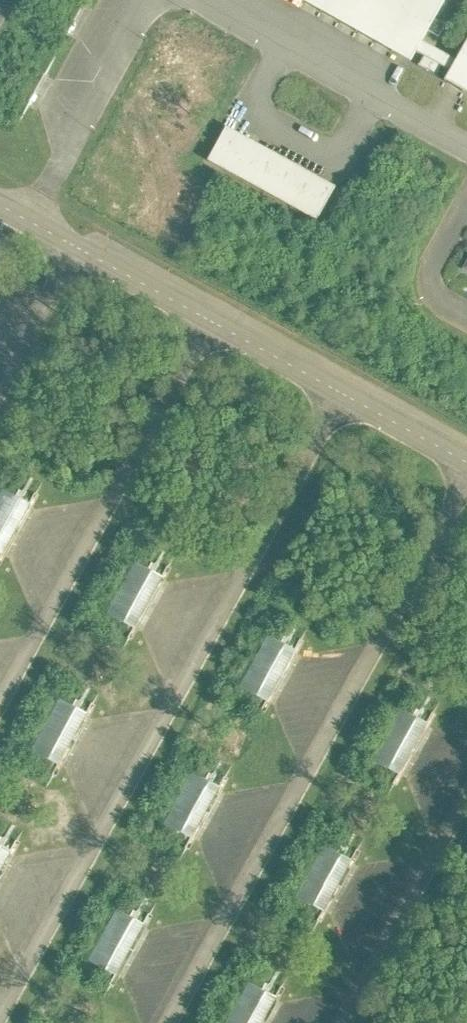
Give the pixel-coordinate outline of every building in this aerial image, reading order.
[(415,53),(421,43),(428,32),(439,38),(445,27),(434,20),(445,0),(299,0),(305,3),(319,11),(323,13),(337,21),(340,23),(354,31),(358,33),(372,41),(376,43),(390,51),(410,63),(415,53)] [(449,72),(444,82),(447,83),(461,91),(466,95),(466,40),(455,62),(421,43),(415,53),(421,57),(424,58),(419,66),(418,66),(418,67),(434,76),(437,78),(438,76),(436,76),(441,68),(449,72)] [(332,189),(223,129),(204,164),(313,224),(332,189)] [(0,492),(0,554),(26,506),(0,492)] [(158,579),(131,564),(103,616),(130,630),(158,579)] [(293,653),(266,638),(237,689),(264,704),(293,653)] [(83,716),(56,701),(28,753),(55,767),(83,716)] [(431,728),(404,714),(375,765),(402,780),(431,728)] [(217,790),(190,775),(162,826),(189,841),(217,790)] [(355,866),(328,851),(300,902),(327,917),(355,866)] [(142,926),(115,912),(87,963),(114,978),(142,926)] [(253,987),(234,1022),(269,1022),(280,1002),(253,987)]
